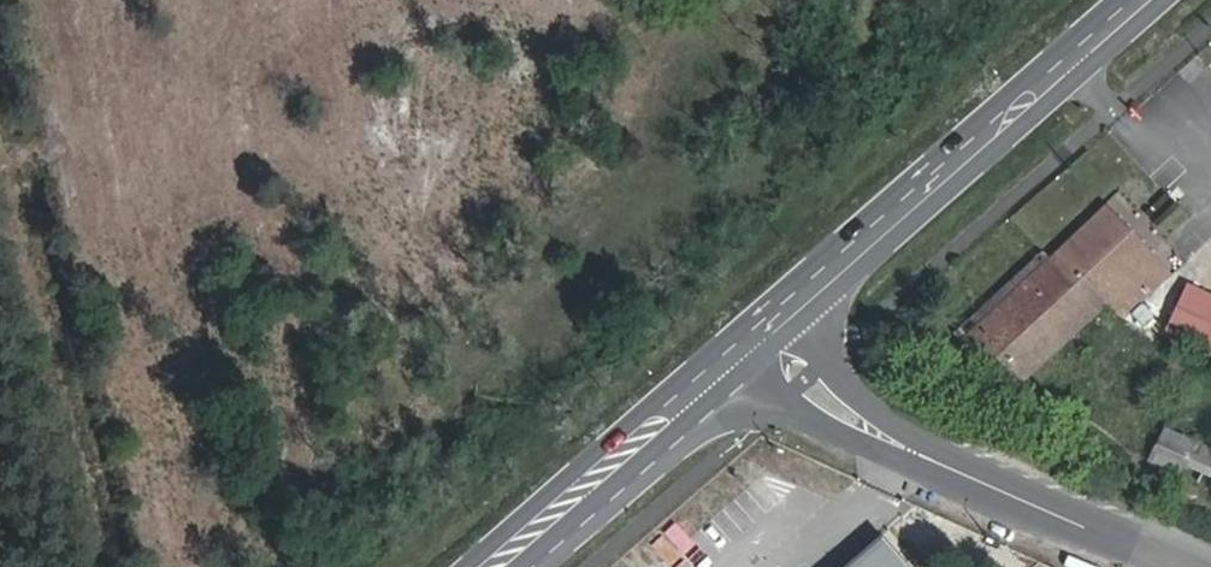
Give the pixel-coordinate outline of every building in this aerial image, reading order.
[(1118,320),(1161,280),(1101,214),(1048,263),(1074,289),(1083,280),(1107,307),(1118,320)] [(954,333),(1013,394),(1107,307),(1083,280),(1074,289),(1048,263),(1040,255),(954,333)] [(1172,283),(1151,326),(1210,355),(1210,301),(1172,283)] [(1165,428),(1147,467),(1188,486),(1195,473),(1210,480),(1210,449),(1165,428)] [(881,546),(857,566),(899,566),(881,546)]
